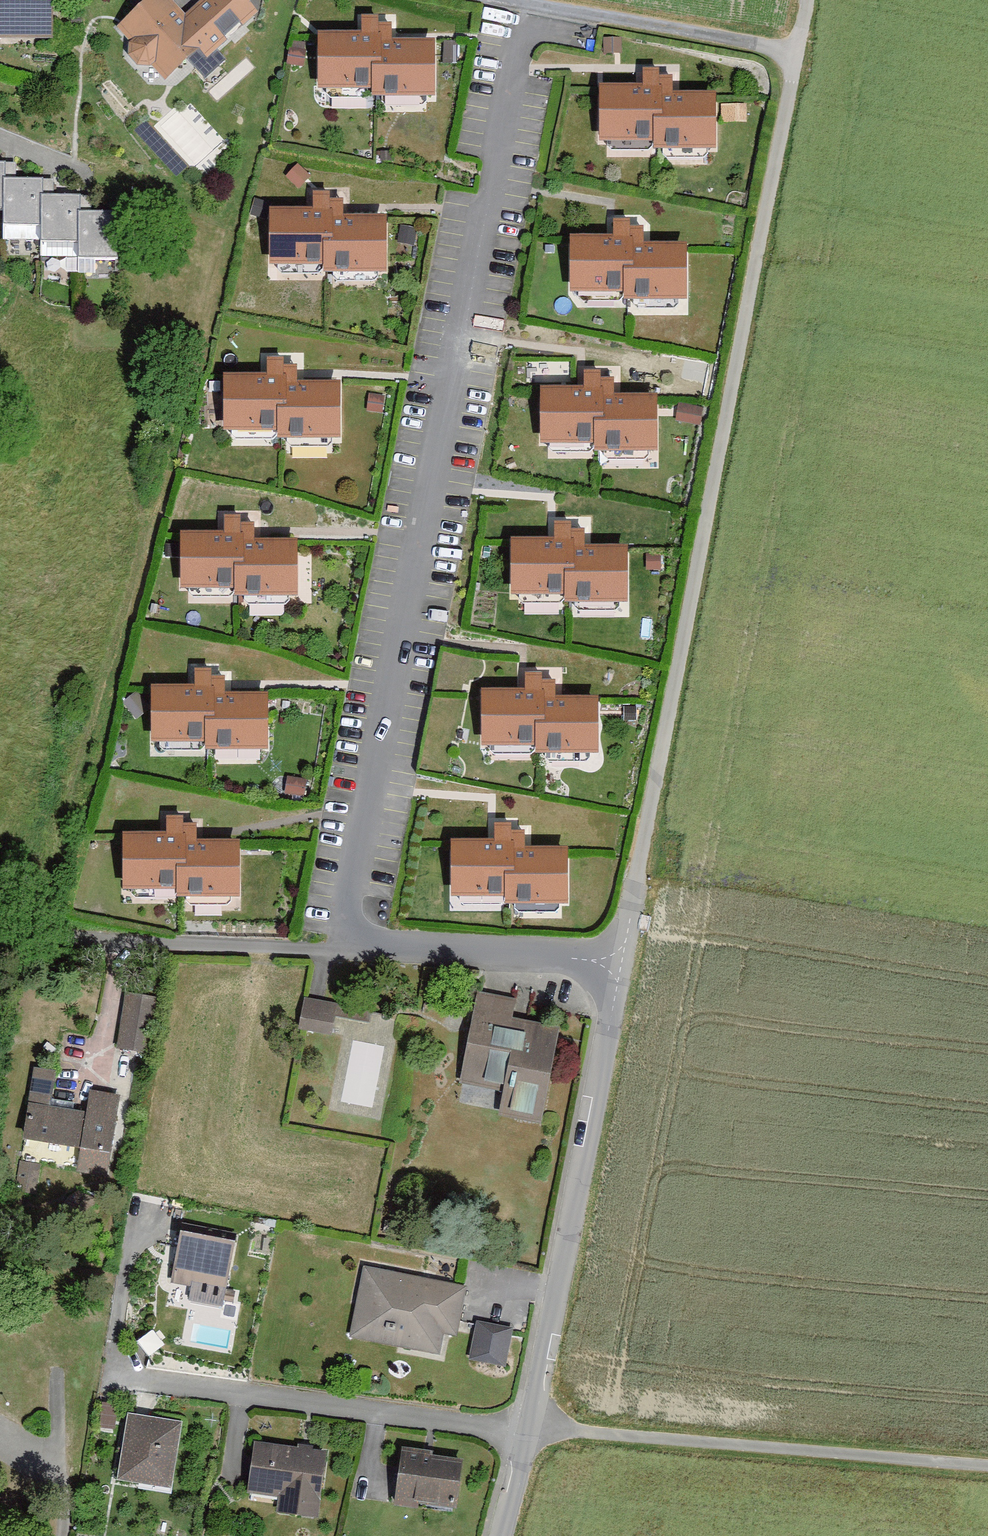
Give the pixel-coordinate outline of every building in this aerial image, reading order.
[(53,36),(53,0),(0,0),(0,37),(53,36)] [(242,0),(214,0),(187,22),(168,0),(160,0),(145,12),(120,33),(133,49),(132,63),(142,76),(157,77),(167,90),(203,61),(207,66),(260,21),(242,0)] [(358,34),(318,33),(318,94),(373,94),(374,25),(374,19),(358,19),(358,34)] [(374,25),(373,94),(373,100),(433,101),(433,43),(392,42),(392,25),(374,25)] [(644,85),(604,85),(604,145),(659,146),(660,77),(660,71),(644,71),(644,85)] [(660,77),(659,146),(659,152),(719,152),(719,94),(678,94),(678,77),(660,77)] [(2,180),(2,211),(2,225),(40,225),(40,196),(40,183),(40,179),(13,179),(13,166),(2,166),(2,180)] [(300,173),(288,183),(298,195),(310,185),(300,173)] [(40,196),(40,225),(41,243),(77,243),(77,213),(77,198),(77,193),(51,194),(51,183),(40,183),(40,196)] [(312,210),(272,209),(272,270),(327,270),(328,201),(328,195),(312,195),(312,210)] [(77,213),(77,243),(77,260),(117,260),(116,211),(88,212),(88,198),(77,198),(77,213)] [(328,201),(327,270),(327,276),(387,277),(387,219),(346,218),(346,201),(328,201)] [(604,234),(571,234),(571,294),(627,295),(627,226),(627,220),(611,220),(611,234),(604,234)] [(627,226),(627,295),(627,301),(686,301),(686,244),(645,243),(645,226),(627,226)] [(267,373),(227,373),(227,433),(282,433),(283,364),(283,359),(267,359),(267,373)] [(283,364),(282,433),(282,440),(342,440),(342,382),(301,382),(301,365),(283,364)] [(584,388),(544,387),(543,448),(599,448),(599,379),(599,373),(584,373),(584,388)] [(599,379),(599,448),(599,454),(658,455),(659,397),(618,396),(618,379),(599,379)] [(387,400),(366,399),(365,418),(386,419),(387,400)] [(696,411),(679,408),(677,426),(693,428),(696,411)] [(224,531),(184,531),(184,591),(240,591),(240,522),(240,517),(224,516),(224,531)] [(240,522),(240,591),(240,597),(299,598),(299,540),(258,540),(258,522),(240,522)] [(555,537),(515,537),(515,597),(571,597),(571,528),(571,523),(555,523),(555,537)] [(571,528),(571,597),(571,604),(630,604),(630,546),(589,546),(589,528),(571,528)] [(663,561),(646,561),(645,577),(663,577),(663,561)] [(197,683),(157,683),(157,743),(212,743),(212,674),(213,669),(197,669),(197,683)] [(527,687),(487,687),(487,747),(542,748),(543,679),(543,673),(527,673),(527,687)] [(212,674),(212,743),(212,750),(272,750),(272,692),(231,692),(231,674),(212,674)] [(543,679),(542,748),(542,754),(602,754),(602,696),(561,696),(561,679),(543,679)] [(306,781),(288,777),(284,796),(302,800),(306,781)] [(168,828),(128,828),(128,888),(184,889),(184,820),(184,814),(168,814),(168,828)] [(184,820),(184,889),(184,895),(243,895),(243,837),(202,837),(202,820),(184,820)] [(496,839),(456,839),(455,899),(511,899),(511,830),(511,825),(496,825),(496,839)] [(511,830),(511,899),(511,906),(570,906),(570,848),(530,848),(530,830),(511,830)] [(125,995),(116,1045),(149,1052),(158,1002),(125,995)] [(527,1003),(482,995),(464,1083),(507,1092),(503,1115),(544,1123),(563,1027),(524,1019),(527,1003)] [(368,1007),(304,998),(299,1031),(329,1035),(332,1018),(366,1023),(368,1007)] [(108,1179),(122,1096),(93,1091),(90,1111),(51,1105),(57,1070),(38,1067),(26,1139),(83,1148),(79,1174),(108,1179)] [(236,1240),(186,1230),(175,1283),(225,1293),(236,1240)] [(469,1289),(364,1270),(352,1337),(444,1354),(447,1337),(459,1339),(469,1289)] [(506,1364),(513,1331),(476,1324),(469,1356),(506,1364)] [(185,1419),(130,1411),(120,1479),(175,1488),(185,1419)] [(327,1454),(258,1444),(250,1496),(280,1500),(278,1512),(318,1518),(327,1454)] [(467,1455),(406,1449),(401,1502),(462,1508),(467,1455)]
